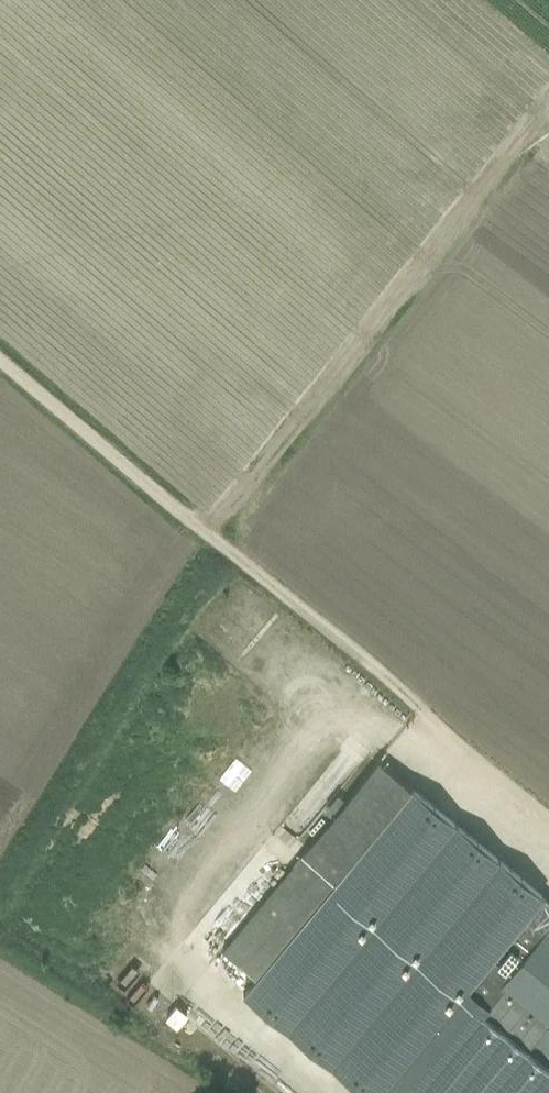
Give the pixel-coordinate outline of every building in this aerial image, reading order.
[(243,993),(369,1092),(548,1092),(548,900),(544,896),(545,895),(413,786),(393,771),(378,759),(223,949),(240,963),(257,976),(243,993)]
